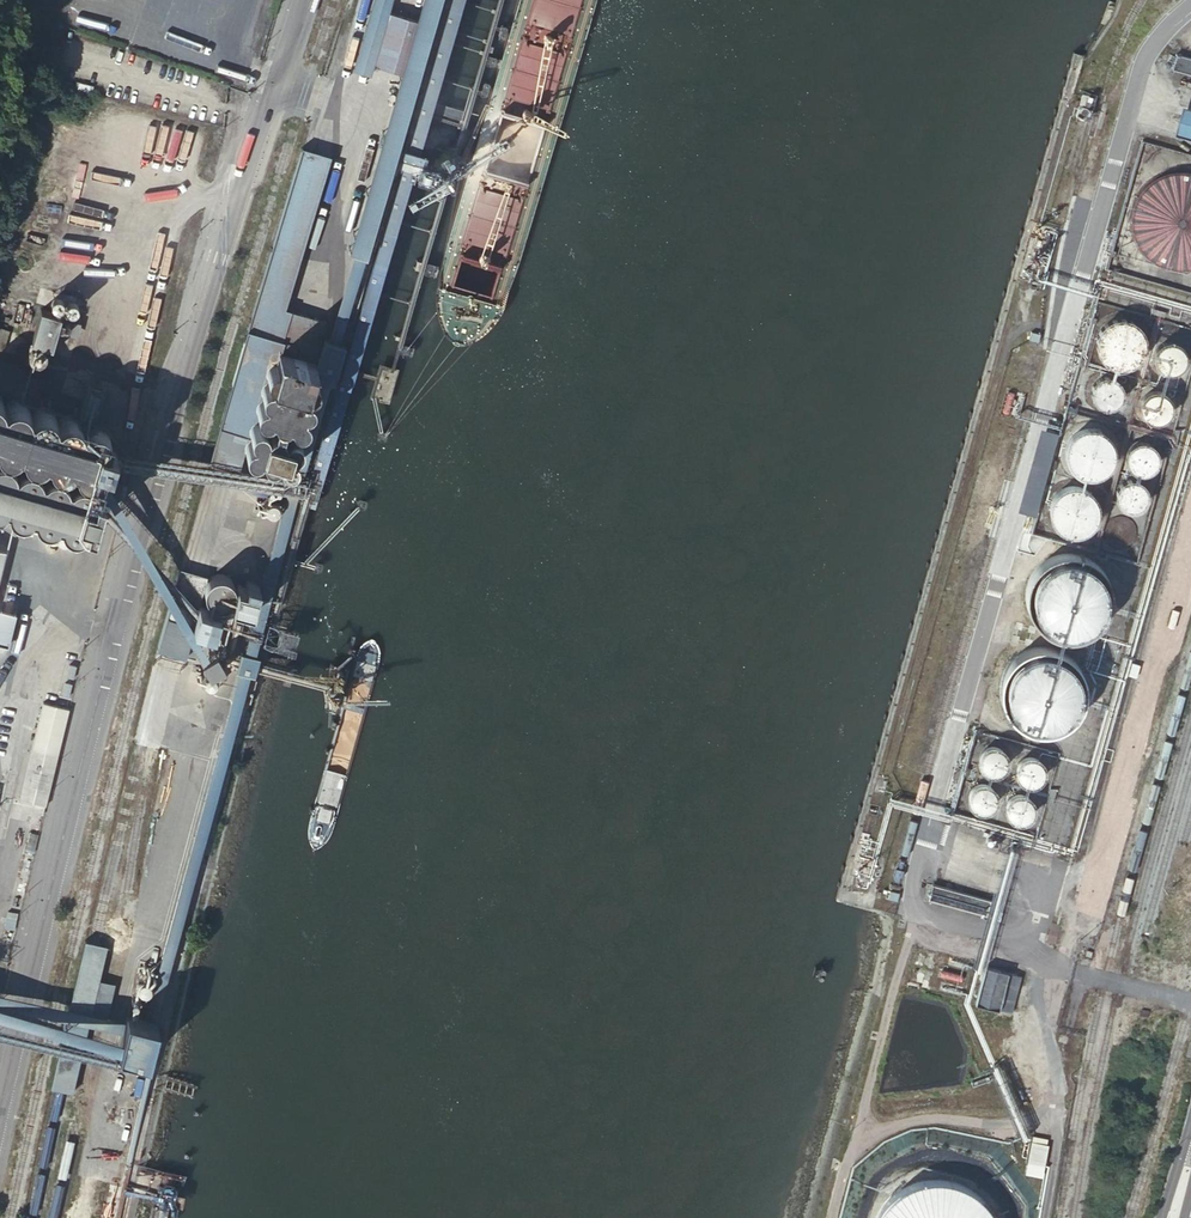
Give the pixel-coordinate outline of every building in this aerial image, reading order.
[(356,65),(373,70),(376,60),(378,60),(393,7),(391,7),(393,0),(375,0),(356,65)] [(428,17),(393,7),(378,60),(413,70),(428,17)] [(1190,73),(1190,57),(1177,53),(1172,67),(1190,73)] [(1180,105),(1173,134),(1190,139),(1190,108),(1180,105)] [(286,297),(311,215),(302,212),(304,201),(302,201),(311,172),(319,175),(323,175),(329,156),(302,148),(252,317),(284,327),(293,299),(286,297)] [(302,201),(304,201),(310,203),(316,185),(319,175),(311,172),(302,201)] [(1175,173),(1169,174),(1162,176),(1156,179),(1151,183),(1146,187),(1141,193),(1138,198),(1135,204),(1133,211),(1132,217),(1132,224),(1133,231),(1135,237),(1137,243),(1141,249),(1145,254),(1150,259),(1156,262),(1162,265),(1168,268),(1175,269),(1181,269),(1188,268),(1190,268),(1190,174),(1188,174),(1182,173),(1175,173)] [(326,177),(323,175),(319,175),(316,185),(320,186),(323,187),(326,177)] [(310,203),(314,204),(320,186),(316,185),(310,203)] [(302,212),(311,215),(314,204),(310,203),(304,201),(302,212)] [(327,309),(293,299),(284,327),(280,340),(282,340),(316,350),(327,309)] [(61,315),(41,309),(32,342),(52,347),(61,315)] [(1166,313),(1151,309),(1150,314),(1164,318),(1166,313)] [(252,317),(248,331),(280,340),(284,327),(252,317)] [(1128,321),(1121,320),(1118,320),(1113,321),(1110,322),(1103,327),(1100,331),(1098,334),(1096,339),(1096,344),(1097,351),(1099,355),(1101,360),(1104,362),(1108,365),(1111,367),(1114,368),(1119,368),(1126,368),(1129,367),(1134,364),(1137,361),(1140,359),(1142,354),(1144,349),(1144,344),(1144,339),(1143,336),(1140,330),(1138,327),(1135,325),(1131,322),(1128,321)] [(0,328),(0,349),(3,350),(9,331),(0,328)] [(248,331),(210,462),(238,470),(246,444),(247,441),(250,439),(253,438),(254,433),(253,432),(252,431),(252,430),(251,429),(251,427),(251,426),(252,425),(253,423),(255,422),(257,420),(258,419),(261,411),(259,410),(258,408),(258,405),(258,402),(260,399),(263,397),(265,397),(266,393),(265,392),(262,389),(262,386),(264,383),(265,381),(268,379),(271,378),(271,376),(270,375),(267,372),(267,370),(268,367),(269,363),(272,362),(274,361),(277,361),(282,340),(280,340),(248,331)] [(313,360),(316,350),(282,340),(277,361),(274,361),(272,362),(269,363),(268,367),(267,370),(267,372),(270,375),(271,376),(271,378),(268,379),(265,381),(264,383),(262,386),(262,389),(265,392),(266,393),(265,397),(263,397),(260,399),(258,402),(258,405),(258,408),(259,410),(261,411),(258,419),(257,420),(255,422),(253,423),(252,425),(251,426),(251,427),(251,429),(252,430),(252,431),(253,432),(254,433),(253,438),(250,439),(247,441),(246,444),(246,447),(246,449),(247,451),(248,452),(250,453),(252,454),(256,455),(261,451),(262,454),(263,455),(264,457),(269,458),(272,458),(276,456),(277,458),(278,461),(280,462),(283,463),(285,464),(286,464),(288,463),(290,461),(291,460),(293,457),(292,454),(291,451),(291,449),(291,445),(294,446),(295,444),(298,442),(298,439),(299,437),(298,434),(298,433),(296,431),(298,422),(302,421),(305,416),(305,414),(305,411),(304,409),(302,407),(303,404),(305,404),(308,402),(309,400),(310,398),(310,395),(309,393),(308,391),(307,389),(308,386),(311,385),(313,384),(315,380),(315,377),(314,375),(314,372),(312,370),(315,361),(313,360)] [(1169,343),(1165,344),(1164,344),(1160,347),(1156,352),(1155,358),(1155,361),(1156,364),(1158,366),(1160,369),(1163,371),(1168,373),(1170,373),(1174,372),(1179,370),(1181,367),(1183,365),(1184,362),(1185,359),(1184,354),(1182,349),(1178,345),(1176,344),(1172,343),(1169,343)] [(35,345),(32,346),(30,349),(28,352),(28,355),(30,358),(32,361),(35,362),(38,362),(41,361),(44,359),(45,356),(46,353),(45,350),(44,347),(41,345),(38,345),(35,345)] [(1112,379),(1108,378),(1105,378),(1103,378),(1099,380),(1095,383),(1093,387),(1092,390),(1091,394),(1092,398),(1094,401),(1097,405),(1102,408),(1107,408),(1111,408),(1117,405),(1119,401),(1120,400),(1122,394),(1121,389),(1120,386),(1118,383),(1115,381),(1112,379)] [(1157,392),(1152,393),(1150,393),(1148,394),(1145,397),(1142,401),(1141,403),(1140,407),(1141,410),(1142,413),(1145,418),(1148,421),(1151,422),(1156,423),(1161,422),(1165,419),(1169,415),(1171,410),(1171,406),(1170,403),(1169,399),(1167,398),(1163,394),(1161,393),(1157,392)] [(102,486),(104,477),(107,468),(114,470),(119,451),(111,449),(113,444),(113,442),(113,440),(113,436),(112,434),(111,433),(110,432),(108,431),(107,430),(105,429),(101,428),(99,428),(97,429),(95,429),(93,430),(90,431),(89,433),(88,430),(85,427),(85,426),(79,422),(76,422),(73,422),(71,422),(68,423),(64,426),(63,428),(61,429),(61,426),(60,422),(58,420),(57,419),(56,418),(54,417),(50,415),(48,415),(46,414),(44,414),(43,415),(40,416),(39,416),(38,417),(37,418),(36,418),(35,419),(35,420),(34,418),(34,416),(34,414),(32,411),(31,411),(30,410),(28,407),(26,406),(23,405),(19,405),(16,406),(14,406),(13,407),(11,408),(10,408),(8,411),(6,406),(5,404),(4,402),(1,400),(0,399),(0,454),(0,455),(1,456),(3,459),(6,460),(15,463),(17,462),(19,461),(22,459),(23,459),(24,458),(25,457),(26,459),(26,460),(27,463),(28,464),(30,465),(31,466),(32,468),(41,470),(47,468),(49,466),(50,465),(51,464),(52,463),(52,462),(52,464),(53,466),(53,467),(54,468),(55,470),(56,471),(56,472),(58,473),(58,474),(59,474),(62,476),(64,476),(66,476),(68,476),(69,476),(71,476),(73,475),(77,473),(78,471),(78,472),(78,473),(79,474),(80,475),(81,476),(82,479),(84,480),(88,483),(102,486)] [(1081,431),(1078,432),(1074,435),(1070,440),(1068,443),(1066,450),(1066,456),(1067,461),(1070,467),(1072,470),(1076,473),(1082,476),(1085,477),(1092,477),(1095,477),(1102,474),(1104,472),(1107,470),(1111,465),(1113,458),(1114,453),(1113,447),(1112,444),(1109,439),(1106,436),(1103,434),(1100,432),(1094,430),(1091,429),(1086,430),(1081,431)] [(238,470),(281,482),(286,464),(285,464),(283,463),(280,462),(278,461),(277,458),(276,456),(272,458),(269,458),(264,457),(263,455),(262,454),(261,451),(256,455),(252,454),(250,453),(248,452),(247,451),(246,449),(246,447),(246,444),(238,470)] [(1141,444),(1136,444),(1134,445),(1130,447),(1126,452),(1125,454),(1124,459),(1124,461),(1125,466),(1126,468),(1128,471),(1132,474),(1138,476),(1143,476),(1145,476),(1147,475),(1151,472),(1153,471),(1155,467),(1157,462),(1157,460),(1156,456),(1155,453),(1153,450),(1150,446),(1145,444),(1143,444),(1141,444)] [(107,468),(104,477),(124,483),(132,454),(119,451),(114,470),(107,468)] [(3,510),(4,510),(5,510),(12,511),(15,515),(16,516),(17,517),(23,518),(25,518),(29,518),(30,517),(31,517),(39,519),(41,522),(43,523),(50,525),(53,525),(54,525),(55,525),(57,524),(66,526),(67,528),(68,529),(70,530),(72,532),(96,538),(109,494),(100,492),(102,486),(88,483),(80,480),(77,481),(76,481),(75,481),(74,482),(73,483),(72,482),(72,481),(72,480),(71,479),(70,478),(64,476),(62,476),(51,473),(49,474),(48,475),(47,476),(46,477),(46,475),(46,474),(44,471),(41,470),(32,468),(24,465),(22,466),(21,467),(19,468),(19,470),(18,469),(18,467),(18,465),(17,463),(15,463),(6,460),(0,459),(0,510),(3,510)] [(1131,480),(1129,480),(1126,481),(1124,481),(1120,484),(1117,487),(1116,489),(1114,493),(1114,498),(1114,500),(1115,503),(1117,507),(1122,511),(1126,513),(1133,513),(1135,513),(1140,511),(1141,510),(1144,506),(1146,502),(1147,500),(1147,495),(1146,493),(1145,488),(1140,483),(1136,481),(1131,480)] [(1076,487),(1073,487),(1069,488),(1063,490),(1058,493),(1055,496),(1052,501),(1050,504),(1050,508),(1050,514),(1051,521),(1053,524),(1055,526),(1060,531),(1064,533),(1067,534),(1074,535),(1077,535),(1084,533),(1087,531),(1092,527),(1095,521),(1096,518),(1097,515),(1097,508),(1095,502),(1093,497),(1088,492),(1086,490),(1081,488),(1076,487)] [(1123,518),(1118,518),(1112,520),(1107,525),(1104,531),(1104,538),(1107,544),(1112,548),(1118,550),(1123,550),(1129,548),(1132,545),(1135,539),(1136,532),(1134,526),(1129,521),(1123,518)] [(1102,591),(1102,587),(1102,586),(1102,582),(1102,580),(1100,575),(1100,573),(1098,569),(1096,566),(1094,564),(1091,560),(1089,558),(1086,556),(1084,554),(1080,552),(1076,551),(1074,550),(1069,549),(1065,549),(1061,549),(1057,550),(1054,551),(1051,551),(1048,553),(1045,554),(1042,557),(1039,559),(1035,563),(1033,566),(1031,569),(1030,572),(1028,576),(1028,579),(1027,582),(1027,586),(1027,590),(1027,592),(1028,596),(1029,600),(1030,602),(1032,606),(1035,610),(1037,612),(1040,615),(1042,617),(1044,618),(1047,620),(1051,622),(1055,623),(1056,623),(1061,624),(1064,624),(1068,624),(1073,623),(1075,623),(1078,622),(1083,620),(1084,619),(1089,616),(1091,613),(1093,611),(1095,608),(1097,606),(1099,602),(1100,599),(1101,595),(1102,591)] [(200,605),(208,576),(179,569),(157,649),(185,657),(186,655),(194,626),(193,625),(199,605),(200,605)] [(230,604),(250,610),(255,590),(236,584),(234,588),(234,587),(234,586),(234,585),(233,584),(233,583),(232,581),(231,580),(230,579),(228,578),(227,577),(226,576),(225,576),(224,575),(223,575),(221,575),(218,575),(214,576),(213,577),(212,577),(211,578),(210,579),(209,579),(208,580),(207,582),(207,583),(206,584),(205,586),(205,588),(205,592),(207,597),(210,600),(211,601),(213,603),(215,604),(219,604),(220,604),(222,604),(224,604),(226,603),(228,602),(229,601),(230,600),(232,598),(230,604)] [(193,625),(194,626),(204,629),(214,631),(220,611),(200,605),(199,605),(193,625)] [(13,615),(0,612),(0,646),(5,648),(13,615)] [(204,629),(194,626),(186,655),(197,658),(204,629)] [(1078,685),(1078,681),(1078,680),(1078,676),(1078,673),(1076,669),(1076,667),(1074,663),(1072,660),(1070,657),(1067,654),(1065,652),(1062,650),(1060,648),(1055,646),(1052,645),(1050,644),(1045,643),(1041,643),(1037,643),(1033,644),(1030,644),(1027,645),(1024,647),(1021,648),(1018,651),(1015,653),(1011,656),(1009,660),(1007,663),(1006,666),(1004,670),(1004,673),(1003,676),(1003,679),(1003,683),(1003,686),(1004,690),(1005,694),(1006,696),(1008,700),(1011,704),(1013,706),(1016,709),(1018,711),(1020,712),(1023,713),(1027,715),(1031,717),(1032,717),(1037,718),(1040,718),(1044,718),(1049,717),(1051,716),(1054,715),(1058,713),(1060,712),(1064,709),(1067,707),(1069,705),(1071,702),(1073,699),(1075,696),(1076,693),(1077,688),(1078,685)] [(260,656),(241,651),(236,670),(254,675),(260,656)] [(19,799),(45,805),(69,709),(43,702),(19,799)] [(997,748),(993,747),(992,747),(988,748),(983,751),(980,756),(980,762),(981,767),(985,771),(990,774),(995,774),(999,773),(1003,769),(1005,766),(1006,761),(1005,755),(1004,754),(1002,751),(997,748)] [(1032,758),(1028,758),(1027,758),(1023,760),(1020,763),(1018,768),(1017,773),(1019,778),(1023,782),(1026,784),(1032,785),(1037,783),(1041,779),(1043,774),(1043,769),(1041,764),(1037,760),(1032,758)] [(979,785),(977,785),(975,787),(973,788),(971,791),(969,795),(969,798),(969,802),(971,805),(975,809),(980,811),(986,811),(988,810),(992,808),(995,804),(996,801),(996,798),(995,793),(992,789),(989,786),(988,786),(984,784),(979,785)] [(1021,795),(1016,796),(1015,796),(1010,800),(1008,803),(1007,808),(1008,813),(1009,816),(1011,818),(1014,821),(1019,822),(1024,821),(1027,820),(1030,818),(1033,814),(1034,811),(1033,805),(1031,801),(1027,797),(1024,796),(1021,795)] [(929,899),(988,915),(992,900),(933,884),(929,899)] [(8,932),(11,921),(2,919),(0,926),(0,931),(8,932)] [(107,946),(84,940),(51,1087),(73,1092),(92,1012),(100,979),(107,946)] [(986,968),(977,1003),(1014,1013),(1023,977),(986,968)] [(100,979),(92,1012),(108,1016),(115,983),(100,979)] [(127,1013),(118,1049),(149,1057),(158,1020),(127,1013)] [(1029,1159),(1044,1161),(1046,1140),(1032,1138),(1029,1159)] [(987,1214),(982,1208),(978,1204),(966,1195),(954,1189),(940,1186),(926,1186),(912,1188),(899,1193),(888,1201),(878,1212),(874,1217),(989,1217),(987,1214)]
